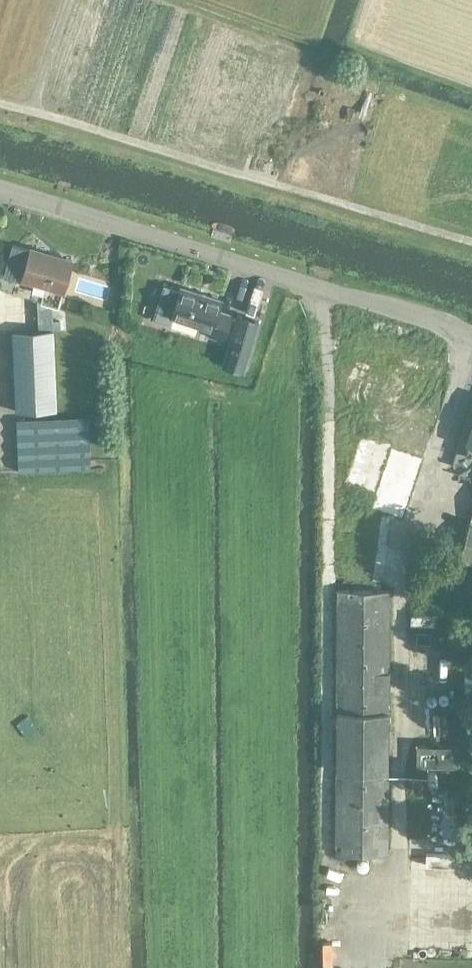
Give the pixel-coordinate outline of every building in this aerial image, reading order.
[(64,289),(72,259),(31,248),(30,249),(13,244),(4,273),(23,279),(23,277),(35,281),(32,290),(44,293),(46,284),(63,289),(64,289)] [(225,340),(233,313),(220,308),(223,298),(180,284),(169,317),(209,329),(207,335),(225,340)] [(39,329),(52,329),(51,305),(38,301),(39,329)] [(259,319),(238,312),(222,362),(243,369),(259,319)] [(52,329),(39,329),(13,330),(16,410),(56,409),(52,329)] [(371,421),(389,427),(394,412),(436,426),(450,380),(390,361),(371,421)] [(16,418),(18,470),(90,467),(88,415),(16,418)] [(336,771),(336,853),(388,853),(388,772),(388,711),(389,711),(390,589),(381,589),(391,515),(403,519),(423,458),(383,444),(387,432),(364,424),(345,481),(375,493),(370,508),(382,512),(381,520),(375,519),(373,536),(379,537),(371,589),(337,589),(337,711),(337,771),(336,771)] [(458,475),(471,479),(471,462),(469,469),(458,475)] [(469,521),(459,557),(471,561),(471,511),(469,521)] [(451,740),(417,740),(418,767),(452,767),(451,740)]
